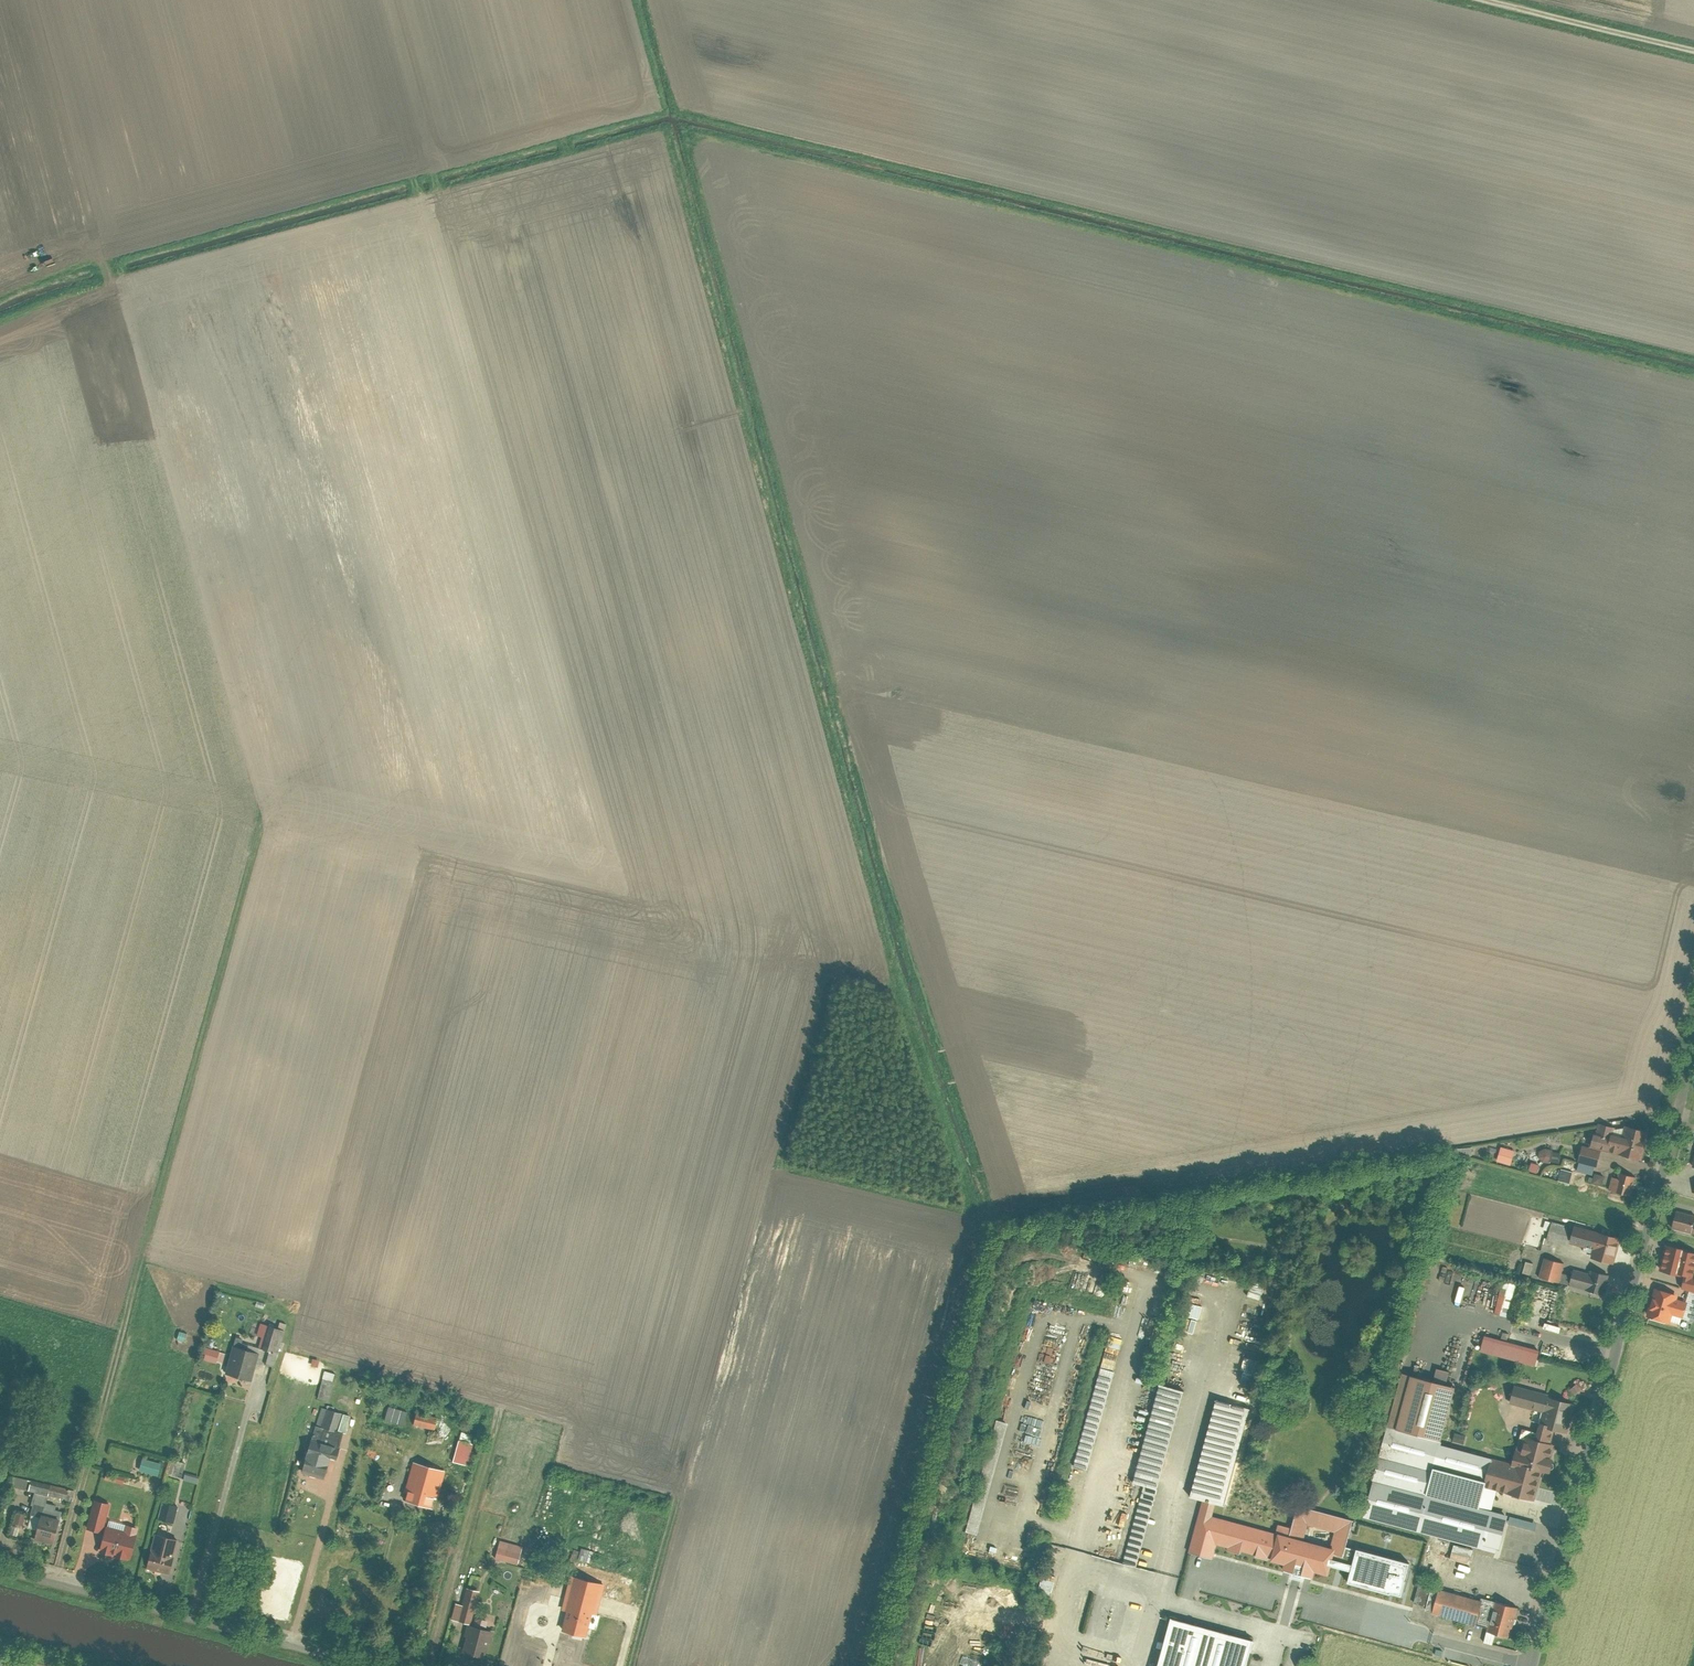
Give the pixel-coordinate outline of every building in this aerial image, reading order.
[(1613,1124),(1601,1122),(1598,1133),(1610,1136),(1611,1133),(1613,1124)] [(1647,1129),(1626,1124),(1623,1136),(1619,1152),(1641,1157),(1647,1129)] [(1598,1133),(1594,1132),(1591,1145),(1603,1148),(1607,1149),(1610,1136),(1598,1133)] [(1623,1136),(1611,1133),(1610,1136),(1607,1149),(1619,1152),(1623,1136)] [(1517,1148),(1503,1144),(1499,1159),(1513,1163),(1517,1148)] [(1583,1144),(1580,1158),(1599,1163),(1603,1148),(1591,1145),(1583,1144)] [(1564,1150),(1547,1146),(1544,1158),(1561,1162),(1564,1150)] [(1470,1147),(1461,1148),(1462,1156),(1471,1155),(1470,1147)] [(1537,1172),(1540,1164),(1531,1161),(1528,1169),(1537,1172)] [(1575,1169),(1562,1166),(1560,1179),(1572,1181),(1575,1169)] [(1604,1173),(1591,1170),(1589,1179),(1602,1182),(1604,1173)] [(1635,1173),(1621,1170),(1620,1174),(1614,1173),(1610,1187),(1631,1192),(1635,1173)] [(1677,1209),(1672,1227),(1691,1232),(1692,1230),(1693,1222),(1693,1213),(1677,1209)] [(1554,1218),(1549,1237),(1573,1243),(1573,1240),(1577,1224),(1554,1218)] [(1600,1230),(1577,1224),(1573,1240),(1596,1246),(1600,1230)] [(1593,1256),(1616,1261),(1622,1235),(1600,1230),(1596,1246),(1593,1256)] [(1667,1242),(1660,1267),(1686,1274),(1693,1276),(1693,1270),(1693,1250),(1667,1242)] [(1566,1260),(1547,1256),(1542,1274),(1561,1279),(1564,1270),(1566,1260)] [(1524,1261),(1522,1273),(1532,1274),(1534,1262),(1524,1261)] [(1589,1286),(1592,1272),(1574,1267),(1573,1272),(1570,1281),(1589,1286)] [(1607,1290),(1611,1273),(1593,1268),(1592,1272),(1589,1286),(1607,1290)] [(1573,1272),(1564,1270),(1561,1279),(1570,1281),(1573,1272)] [(1693,1290),(1693,1276),(1686,1274),(1683,1287),(1688,1288),(1693,1290)] [(1519,1284),(1504,1280),(1495,1311),(1510,1316),(1519,1284)] [(1656,1286),(1648,1314),(1672,1321),(1674,1312),(1678,1297),(1679,1292),(1656,1286)] [(1674,1312),(1693,1318),(1693,1290),(1688,1288),(1686,1299),(1678,1297),(1674,1312)] [(1207,1320),(1210,1308),(1193,1303),(1190,1316),(1207,1320)] [(1185,1331),(1183,1347),(1195,1349),(1197,1335),(1199,1321),(1183,1318),(1181,1330),(1185,1331)] [(284,1328),(260,1322),(257,1333),(262,1334),(259,1346),(268,1348),(279,1350),(284,1328)] [(1509,1343),(1485,1336),(1481,1350),(1505,1356),(1509,1343)] [(259,1351),(233,1344),(226,1372),(252,1379),(259,1351)] [(220,1349),(206,1346),(203,1358),(217,1361),(220,1349)] [(268,1348),(264,1360),(275,1363),(279,1350),(268,1348)] [(1117,1359),(1105,1356),(1074,1464),(1086,1467),(1117,1359)] [(332,1379),(334,1372),(325,1369),(323,1377),(332,1379)] [(1459,1385),(1405,1371),(1391,1425),(1444,1439),(1459,1385)] [(332,1379),(323,1377),(318,1396),(330,1399),(335,1380),(332,1379)] [(1186,1389),(1161,1382),(1136,1480),(1146,1482),(1161,1486),(1186,1389)] [(1565,1440),(1575,1402),(1517,1386),(1513,1400),(1552,1411),(1549,1422),(1544,1421),(1541,1433),(1559,1438),(1565,1440)] [(1252,1405),(1219,1396),(1194,1496),(1205,1499),(1217,1502),(1227,1504),(1252,1405)] [(408,1410),(389,1405),(385,1423),(403,1427),(408,1410)] [(342,1411),(322,1406),(317,1425),(338,1430),(342,1413),(342,1411)] [(438,1416),(416,1410),(413,1424),(435,1429),(438,1416)] [(346,1432),(350,1415),(342,1413),(338,1430),(342,1431),(346,1432)] [(991,1419),(966,1532),(977,1534),(1002,1421),(991,1419)] [(330,1456),(335,1457),(342,1431),(338,1430),(317,1425),(314,1437),(310,1436),(301,1471),(325,1477),(330,1456)] [(1444,1439),(1391,1425),(1383,1453),(1437,1468),(1437,1465),(1444,1466),(1488,1478),(1493,1457),(1443,1443),(1444,1439)] [(1514,1461),(1496,1456),(1489,1484),(1537,1497),(1542,1469),(1552,1472),(1556,1457),(1554,1457),(1559,1438),(1541,1433),(1538,1432),(1537,1437),(1522,1433),(1514,1461)] [(1454,1433),(1453,1440),(1463,1442),(1464,1434),(1454,1433)] [(474,1442),(459,1439),(453,1461),(468,1464),(474,1442)] [(1437,1468),(1383,1453),(1376,1478),(1430,1492),(1437,1468)] [(162,1461),(143,1457),(140,1470),(158,1474),(162,1461)] [(186,1461),(172,1458),(168,1473),(182,1477),(186,1461)] [(446,1468),(413,1460),(404,1498),(436,1506),(446,1468)] [(127,1475),(106,1470),(104,1478),(125,1483),(127,1475)] [(200,1475),(186,1471),(184,1479),(198,1482),(200,1475)] [(31,1480),(14,1475),(11,1486),(28,1490),(30,1482),(31,1480)] [(1367,1514),(1500,1550),(1510,1514),(1430,1492),(1376,1478),(1367,1514)] [(48,1487),(30,1482),(28,1490),(34,1492),(46,1495),(47,1493),(48,1487)] [(66,1498),(69,1487),(50,1482),(48,1487),(47,1493),(66,1498)] [(1146,1482),(1126,1560),(1141,1563),(1161,1486),(1146,1482)] [(75,1489),(69,1487),(66,1498),(72,1500),(75,1489)] [(46,1495),(34,1492),(32,1501),(44,1504),(45,1500),(46,1495)] [(1217,1502),(1205,1499),(1192,1549),(1215,1555),(1218,1543),(1273,1557),(1280,1531),(1214,1514),(1217,1502)] [(44,1504),(41,1513),(60,1518),(63,1509),(56,1507),(57,1503),(45,1500),(44,1504)] [(109,1504),(94,1500),(87,1528),(102,1532),(109,1504)] [(178,1504),(163,1501),(159,1517),(173,1521),(178,1504)] [(1356,1518),(1300,1504),(1293,1534),(1306,1538),(1310,1522),(1336,1528),(1332,1544),(1339,1546),(1349,1548),(1356,1518)] [(1116,1510),(1113,1523),(1125,1526),(1128,1513),(1116,1510)] [(26,1514),(17,1511),(14,1521),(23,1524),(26,1514)] [(60,1518),(41,1513),(35,1537),(54,1542),(60,1518)] [(101,1551),(129,1558),(137,1528),(127,1525),(125,1533),(106,1528),(101,1551)] [(1332,1573),(1339,1546),(1332,1544),(1306,1538),(1293,1534),(1281,1531),(1274,1558),(1286,1561),(1285,1568),(1299,1571),(1301,1565),(1307,1567),(1305,1573),(1316,1576),(1318,1570),(1332,1573)] [(178,1538),(155,1532),(146,1566),(169,1571),(178,1538)] [(523,1545),(500,1539),(496,1558),(518,1563),(523,1545)] [(589,1561),(592,1551),(580,1547),(577,1558),(589,1561)] [(603,1584),(572,1576),(564,1607),(567,1608),(563,1627),(586,1633),(591,1610),(596,1611),(603,1584)] [(1050,1592),(1054,1581),(1040,1577),(1036,1588),(1050,1592)] [(472,1622),(480,1590),(467,1586),(462,1603),(456,1602),(452,1618),(472,1622)] [(1482,1598),(1440,1587),(1433,1613),(1475,1624),(1476,1621),(1482,1598)] [(1476,1621),(1489,1624),(1495,1602),(1482,1598),(1476,1621)] [(1487,1629),(1511,1635),(1519,1607),(1495,1600),(1495,1602),(1489,1624),(1487,1629)] [(1253,1637),(1170,1615),(1156,1665),(1245,1665),(1253,1637)] [(493,1630),(468,1624),(461,1651),(486,1657),(493,1630)]
